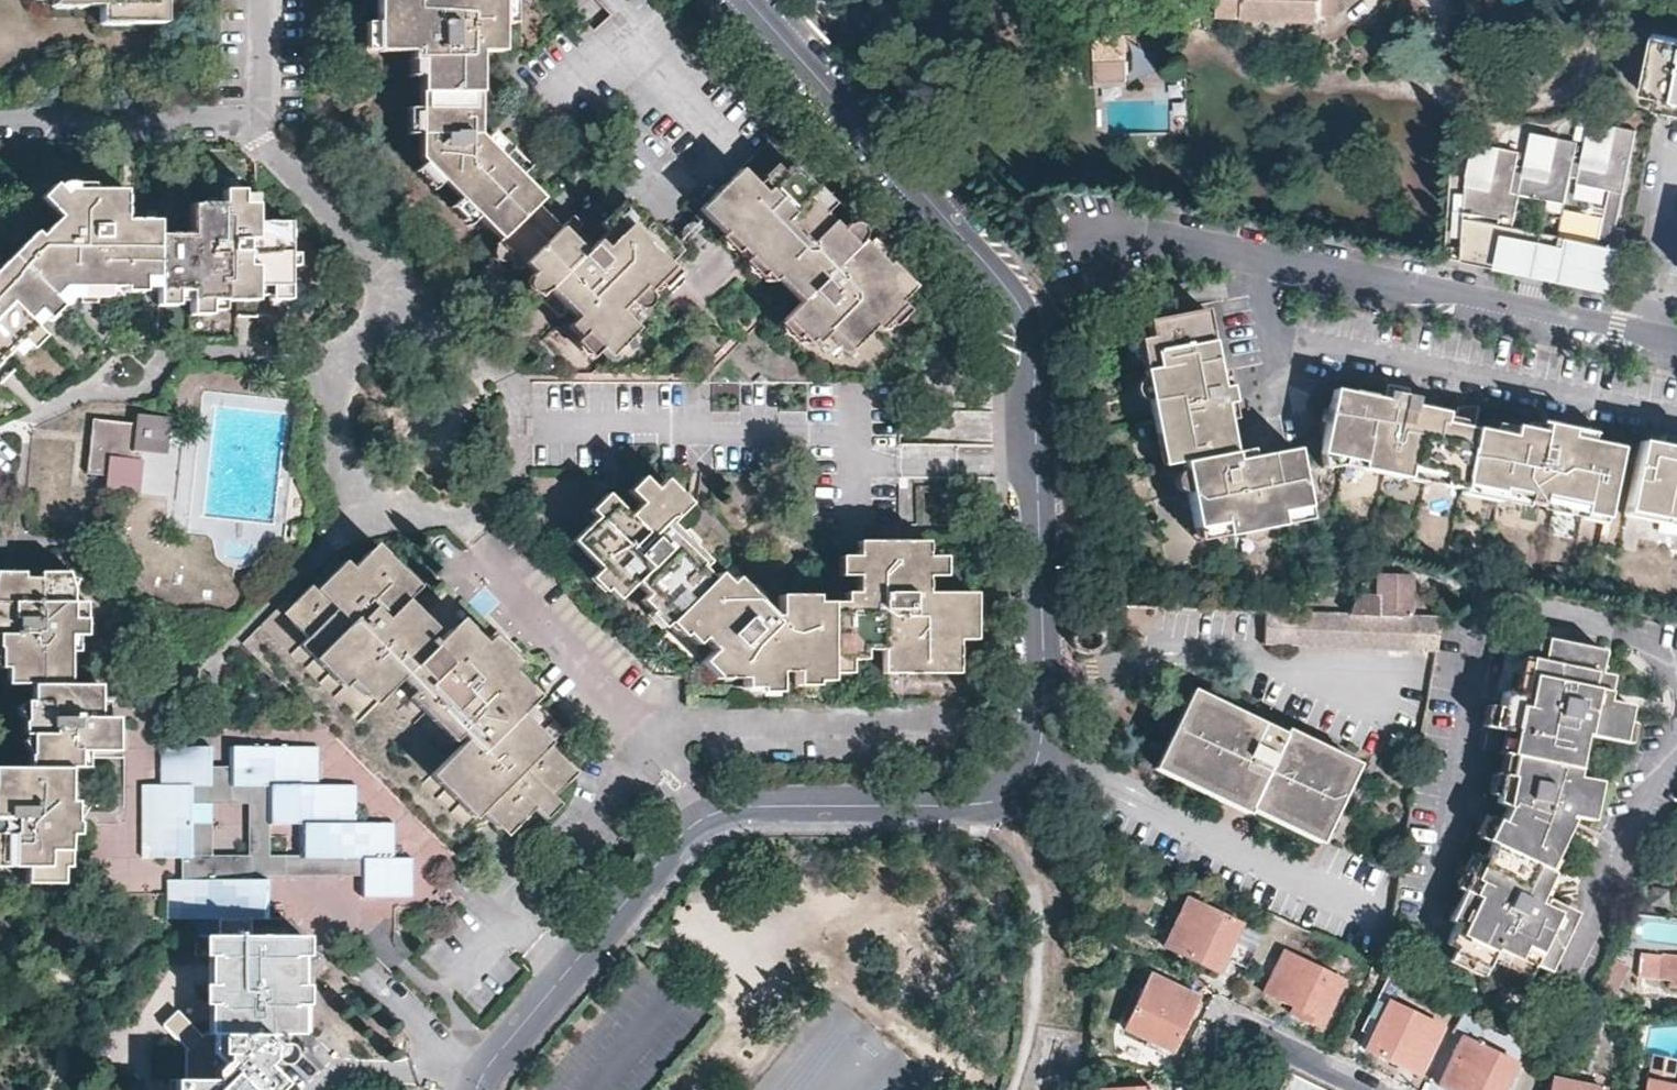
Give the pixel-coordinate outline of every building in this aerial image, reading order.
[(75,1),(94,1),(93,10),(125,10),(125,19),(143,18),(143,0),(75,0),(75,1)] [(152,0),(143,0),(143,18),(152,18),(152,0)] [(472,130),(468,126),(470,45),(490,45),(490,16),(490,0),(367,0),(367,15),(366,44),(399,44),(399,52),(408,52),(408,69),(407,99),(407,125),(407,149),(411,154),(430,173),(448,192),(467,212),(488,234),(500,222),(492,214),(500,206),(508,214),(526,197),(531,191),(509,168),(490,149),(482,140),(472,130)] [(490,16),(503,16),(502,0),(490,0),(490,16)] [(1218,12),(1320,18),(1321,0),(1219,0),(1218,12)] [(93,19),(125,19),(125,10),(93,10),(93,19)] [(355,44),(366,44),(367,15),(355,15),(355,44)] [(1123,34),(1091,35),(1092,69),(1123,68),(1123,34)] [(1647,34),(1635,91),(1652,94),(1650,103),(1651,106),(1676,111),(1676,39),(1647,34)] [(399,68),(408,69),(408,52),(399,52),(399,68)] [(1513,150),(1468,141),(1461,184),(1455,261),(1608,294),(1621,229),(1611,226),(1630,129),(1585,120),(1573,177),(1572,183),(1603,189),(1593,243),(1507,226),(1513,192),(1507,190),(1513,150)] [(479,123),(472,130),(482,140),(489,133),(479,123)] [(1572,140),(1526,132),(1513,192),(1559,203),(1572,140)] [(498,142),(490,149),(509,168),(517,160),(498,142)] [(422,180),(430,173),(411,154),(404,161),(422,180)] [(876,255),(859,237),(786,161),(785,161),(784,162),(757,187),(735,164),(692,205),(704,218),(786,303),(773,315),(802,346),(816,334),(833,352),(904,284),(876,255)] [(36,198),(44,205),(66,184),(87,185),(86,177),(62,177),(53,186),(50,184),(36,198)] [(282,250),(283,221),(250,219),(250,193),(249,192),(249,191),(236,191),(236,187),(218,187),(217,201),(184,201),(182,230),(150,229),(150,217),(139,217),(127,217),(117,216),(118,186),(87,185),(66,184),(44,205),(56,219),(36,238),(32,234),(0,265),(0,356),(5,350),(29,327),(20,318),(55,285),(55,290),(72,290),(73,281),(91,282),(91,291),(103,291),(117,291),(117,282),(151,283),(151,289),(183,290),(184,298),(217,298),(230,299),(233,299),(234,280),(248,280),(248,283),(281,283),(281,263),(282,250)] [(459,219),(467,212),(448,192),(441,199),(459,219)] [(607,207),(659,261),(673,248),(621,194),(607,207)] [(488,234),(513,259),(551,223),(526,197),(508,214),(500,222),(488,234)] [(500,222),(508,214),(500,206),(492,214),(500,222)] [(610,308),(659,261),(607,207),(594,220),(599,225),(582,242),(557,217),(551,223),(513,259),(540,288),(556,305),(601,351),(627,326),(610,308)] [(128,208),(127,217),(139,217),(139,209),(128,208)] [(865,231),(859,237),(876,255),(882,249),(865,231)] [(249,293),(248,283),(248,280),(234,280),(233,299),(230,299),(231,314),(249,314),(249,293)] [(90,301),(91,291),(91,282),(73,281),(72,290),(72,302),(73,308),(90,309),(90,301)] [(151,295),(151,289),(151,283),(117,282),(117,291),(117,296),(136,297),(136,294),(151,295)] [(281,296),(281,283),(248,283),(249,293),(263,293),(263,296),(281,296)] [(58,302),(55,290),(55,285),(20,318),(29,327),(40,316),(43,317),(58,302)] [(547,313),(556,305),(540,288),(531,297),(547,313)] [(184,300),(184,298),(183,290),(151,289),(151,295),(151,304),(171,305),(171,300),(184,300)] [(72,302),(72,290),(55,290),(58,302),(72,302)] [(102,301),(103,291),(91,291),(90,301),(102,301)] [(217,308),(217,298),(184,298),(184,300),(183,313),(202,314),(202,308),(217,308)] [(1176,463),(1228,453),(1221,420),(1228,418),(1225,404),(1218,405),(1215,389),(1223,387),(1221,380),(1219,370),(1211,371),(1200,310),(1143,321),(1146,338),(1136,340),(1147,393),(1142,393),(1139,396),(1137,399),(1138,404),(1140,408),(1142,411),(1150,411),(1162,466),(1176,463)] [(39,337),(29,327),(5,350),(13,358),(22,349),(25,351),(39,337)] [(0,362),(0,383),(10,373),(0,362)] [(1339,469),(1455,493),(1467,431),(1472,407),(1451,407),(1447,425),(1437,424),(1439,414),(1398,405),(1401,391),(1382,387),(1379,401),(1329,391),(1315,452),(1315,474),(1339,474),(1339,469)] [(158,454),(160,419),(123,417),(122,424),(84,421),(83,421),(82,422),(78,476),(95,477),(95,482),(107,496),(130,496),(132,463),(129,462),(130,452),(158,454)] [(1454,497),(1596,525),(1612,450),(1562,440),(1564,432),(1537,426),(1535,435),(1506,429),(1504,439),(1467,431),(1455,493),(1454,497)] [(1633,444),(1618,515),(1676,526),(1676,453),(1633,444)] [(1257,456),(1245,458),(1244,450),(1228,453),(1176,463),(1192,542),(1230,534),(1230,538),(1233,541),(1236,543),(1241,543),(1245,541),(1248,538),(1248,534),(1248,530),(1304,518),(1290,449),(1257,456)] [(698,547),(685,534),(676,524),(675,524),(675,523),(675,522),(676,522),(693,504),(671,480),(633,515),(613,494),(596,509),(602,516),(578,540),(603,569),(594,577),(608,593),(613,589),(622,599),(639,582),(651,594),(644,601),(653,612),(651,614),(665,628),(671,624),(682,636),(686,634),(695,644),(699,641),(708,651),(695,665),(712,683),(738,684),(738,692),(753,692),(753,696),(774,697),(775,676),(792,676),(792,688),(811,688),(811,684),(827,684),(828,676),(847,675),(848,661),(867,662),(867,653),(884,653),(884,678),(957,679),(957,649),(973,649),(974,602),(927,601),(927,584),(943,584),(943,565),(926,564),(926,551),(900,550),(856,549),(857,563),(839,563),(839,582),(856,583),(856,601),(843,611),(813,610),(813,603),(776,602),(775,621),(770,621),(757,608),(744,594),(731,581),(726,586),(715,596),(707,586),(705,588),(695,577),(704,567),(710,561),(698,547)] [(691,529),(685,534),(698,547),(703,542),(691,529)] [(507,728),(515,720),(523,712),(522,692),(512,682),(497,666),(482,651),(470,639),(451,636),(434,651),(427,644),(412,629),(398,614),(406,606),(411,601),(398,586),(405,579),(388,561),(367,560),(353,573),(338,587),(323,602),(316,595),(311,590),(292,608),(288,603),(243,648),(324,733),(453,867),(457,871),(477,852),(467,840),(486,824),(492,831),(515,832),(531,817),(546,802),(559,790),(559,767),(544,752),(537,759),(522,743),(507,728)] [(332,580),(338,587),(353,573),(347,567),(332,580)] [(714,578),(704,567),(695,577),(705,588),(707,586),(714,578)] [(1379,583),(1360,582),(1354,600),(1349,612),(1410,617),(1412,575),(1381,574),(1379,583)] [(117,720),(109,720),(109,705),(107,704),(99,704),(99,689),(98,688),(97,688),(68,687),(68,660),(69,658),(77,658),(77,641),(86,641),(88,606),(73,605),(73,576),(0,575),(0,687),(30,688),(29,705),(22,705),(22,737),(25,737),(25,771),(0,771),(0,870),(21,870),(22,886),(60,886),(59,871),(65,871),(65,835),(74,835),(75,803),(68,803),(68,774),(69,773),(69,772),(70,772),(87,772),(87,754),(117,754),(117,720)] [(714,578),(707,586),(715,596),(726,586),(716,576),(714,578)] [(419,593),(405,579),(398,586),(411,601),(419,593)] [(332,580),(316,595),(323,602),(338,587),(332,580)] [(749,590),(744,594),(757,608),(762,603),(749,590)] [(420,621),(406,606),(398,614),(412,629),(420,621)] [(1262,642),(1436,653),(1441,621),(1410,617),(1349,612),(1263,608),(1262,642)] [(420,621),(412,629),(427,644),(434,635),(420,621)] [(1570,778),(1579,738),(1626,745),(1630,722),(1621,720),(1625,705),(1603,702),(1608,676),(1599,674),(1604,651),(1508,633),(1494,692),(1501,693),(1498,707),(1485,704),(1481,728),(1486,729),(1481,751),(1503,755),(1498,776),(1493,775),(1489,796),(1495,797),(1493,807),(1507,810),(1503,819),(1489,820),(1478,840),(1489,846),(1482,862),(1473,858),(1457,891),(1465,896),(1452,923),(1457,926),(1447,947),(1456,953),(1451,964),(1484,978),(1492,961),(1530,979),(1535,968),(1550,974),(1577,918),(1547,903),(1542,912),(1537,909),(1550,881),(1545,876),(1570,824),(1589,824),(1593,804),(1596,784),(1570,778)] [(490,644),(482,651),(497,666),(504,659),(490,644)] [(504,659),(497,666),(512,682),(519,674),(504,659)] [(1285,743),(1194,698),(1157,773),(1248,818),(1250,815),(1321,850),(1359,774),(1287,738),(1285,743)] [(529,736),(515,720),(507,728),(522,743),(529,736)] [(529,736),(522,743),(537,759),(544,752),(529,736)] [(188,864),(189,804),(189,787),(206,788),(208,751),(158,751),(157,789),(138,789),(137,862),(178,863),(188,864)] [(189,787),(189,804),(245,806),(263,806),(264,789),(226,788),(226,751),(208,751),(206,788),(189,787)] [(356,868),(356,884),(356,902),(406,903),(406,868),(389,867),(389,830),(353,829),(352,791),(316,790),(315,752),(226,751),(226,788),(264,789),(263,806),(263,832),(295,832),(295,866),(356,868)] [(556,812),(546,802),(531,817),(540,827),(556,812)] [(264,866),(263,832),(263,806),(245,806),(244,865),(264,866)] [(178,863),(177,887),(244,889),(244,882),(244,865),(188,864),(178,863)] [(244,882),(356,884),(356,868),(295,866),(264,866),(244,865),(244,882)] [(177,887),(168,887),(167,926),(218,929),(218,944),(210,944),(209,1042),(211,1043),(211,1088),(174,1088),(174,1089),(274,1089),(276,1088),(266,1077),(266,1075),(277,1078),(283,1077),(286,1076),(290,1070),(291,1064),(283,1051),(284,1043),(300,1044),(302,1043),(302,945),(251,945),(252,929),(268,929),(268,889),(244,889),(177,887)] [(1164,950),(1217,978),(1225,962),(1245,973),(1262,942),(1190,903),(1164,950)] [(1637,975),(1653,978),(1657,954),(1641,952),(1637,975)] [(1291,1017),(1318,1030),(1342,983),(1283,954),(1262,995),(1294,1011),(1291,1017)] [(1657,955),(1654,978),(1671,980),(1671,986),(1676,987),(1676,957),(1657,955)] [(1610,956),(1597,984),(1615,992),(1627,964),(1610,956)] [(1149,978),(1122,1031),(1169,1055),(1178,1037),(1195,1003),(1149,978)] [(1366,1054),(1419,1080),(1442,1032),(1389,1007),(1366,1054)] [(1442,1089),(1504,1089),(1516,1067),(1471,1045),(1482,1023),(1464,1015),(1453,1037),(1463,1041),(1440,1089),(1442,1089)] [(1652,1055),(1647,1080),(1673,1086),(1676,1068),(1676,1061),(1652,1055)] [(1553,1081),(1551,1089),(1594,1089),(1553,1081)] [(1647,1081),(1645,1089),(1676,1089),(1676,1088),(1647,1081)]
